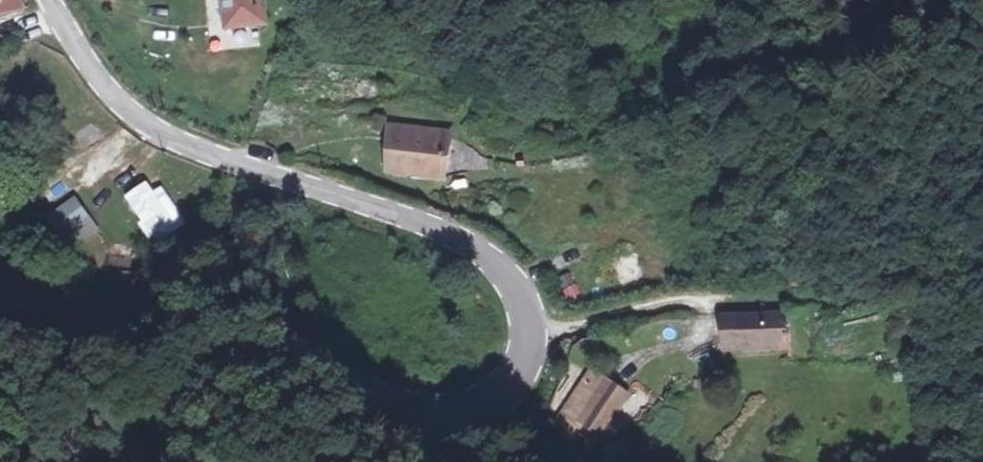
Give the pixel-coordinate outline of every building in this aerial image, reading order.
[(17,0),(0,0),(0,12),(17,0)] [(285,0),(244,0),(247,18),(287,12),(285,0)] [(472,154),(450,149),(444,163),(413,158),(409,185),(462,197),(472,154)] [(144,218),(140,222),(151,234),(157,231),(164,237),(179,224),(145,183),(128,196),(144,218)] [(88,213),(74,196),(50,213),(64,230),(88,213)] [(51,240),(64,230),(50,213),(38,223),(51,240)] [(88,213),(64,230),(74,243),(97,224),(88,213)] [(576,282),(559,290),(567,306),(583,298),(576,282)] [(809,318),(754,317),(754,353),(808,351),(809,318)] [(647,390),(627,376),(618,387),(602,376),(588,394),(606,407),(602,412),(620,426),(647,390)] [(606,407),(588,394),(582,402),(594,423),(612,437),(620,426),(602,412),(606,407)]
